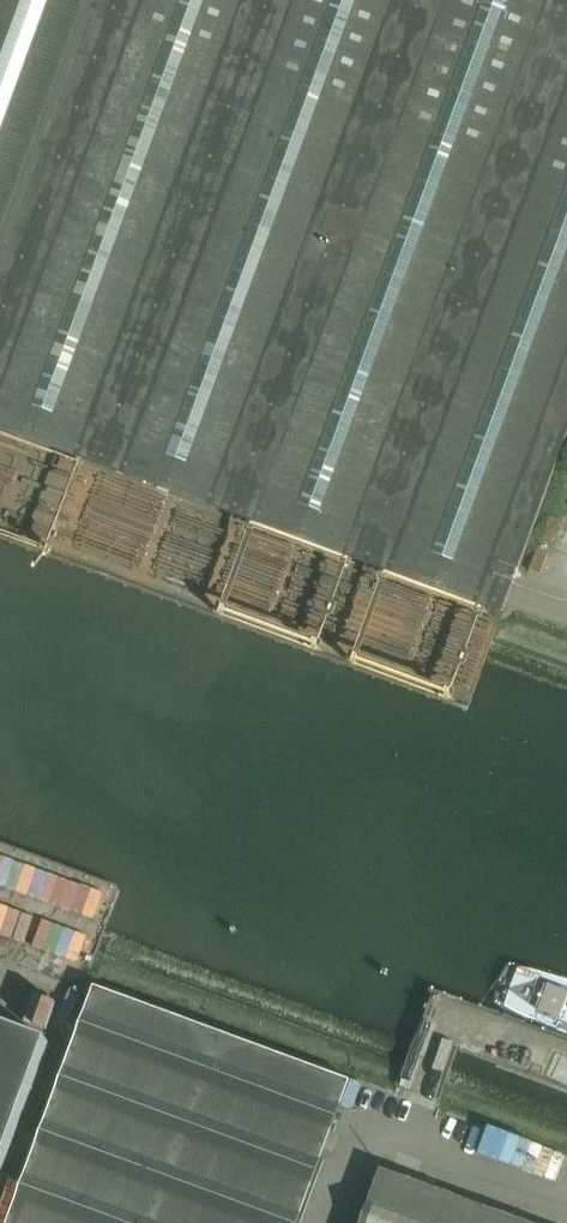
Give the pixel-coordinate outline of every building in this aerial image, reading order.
[(559,0),(0,0),(0,425),(504,612),(566,439),(566,3),(559,0)] [(351,1081),(94,986),(7,1222),(299,1222),(351,1081)] [(13,1014),(45,1027),(55,1001),(23,988),(13,1014)] [(50,1042),(0,1024),(0,1178),(50,1042)] [(381,1169),(361,1222),(527,1222),(381,1169)]
